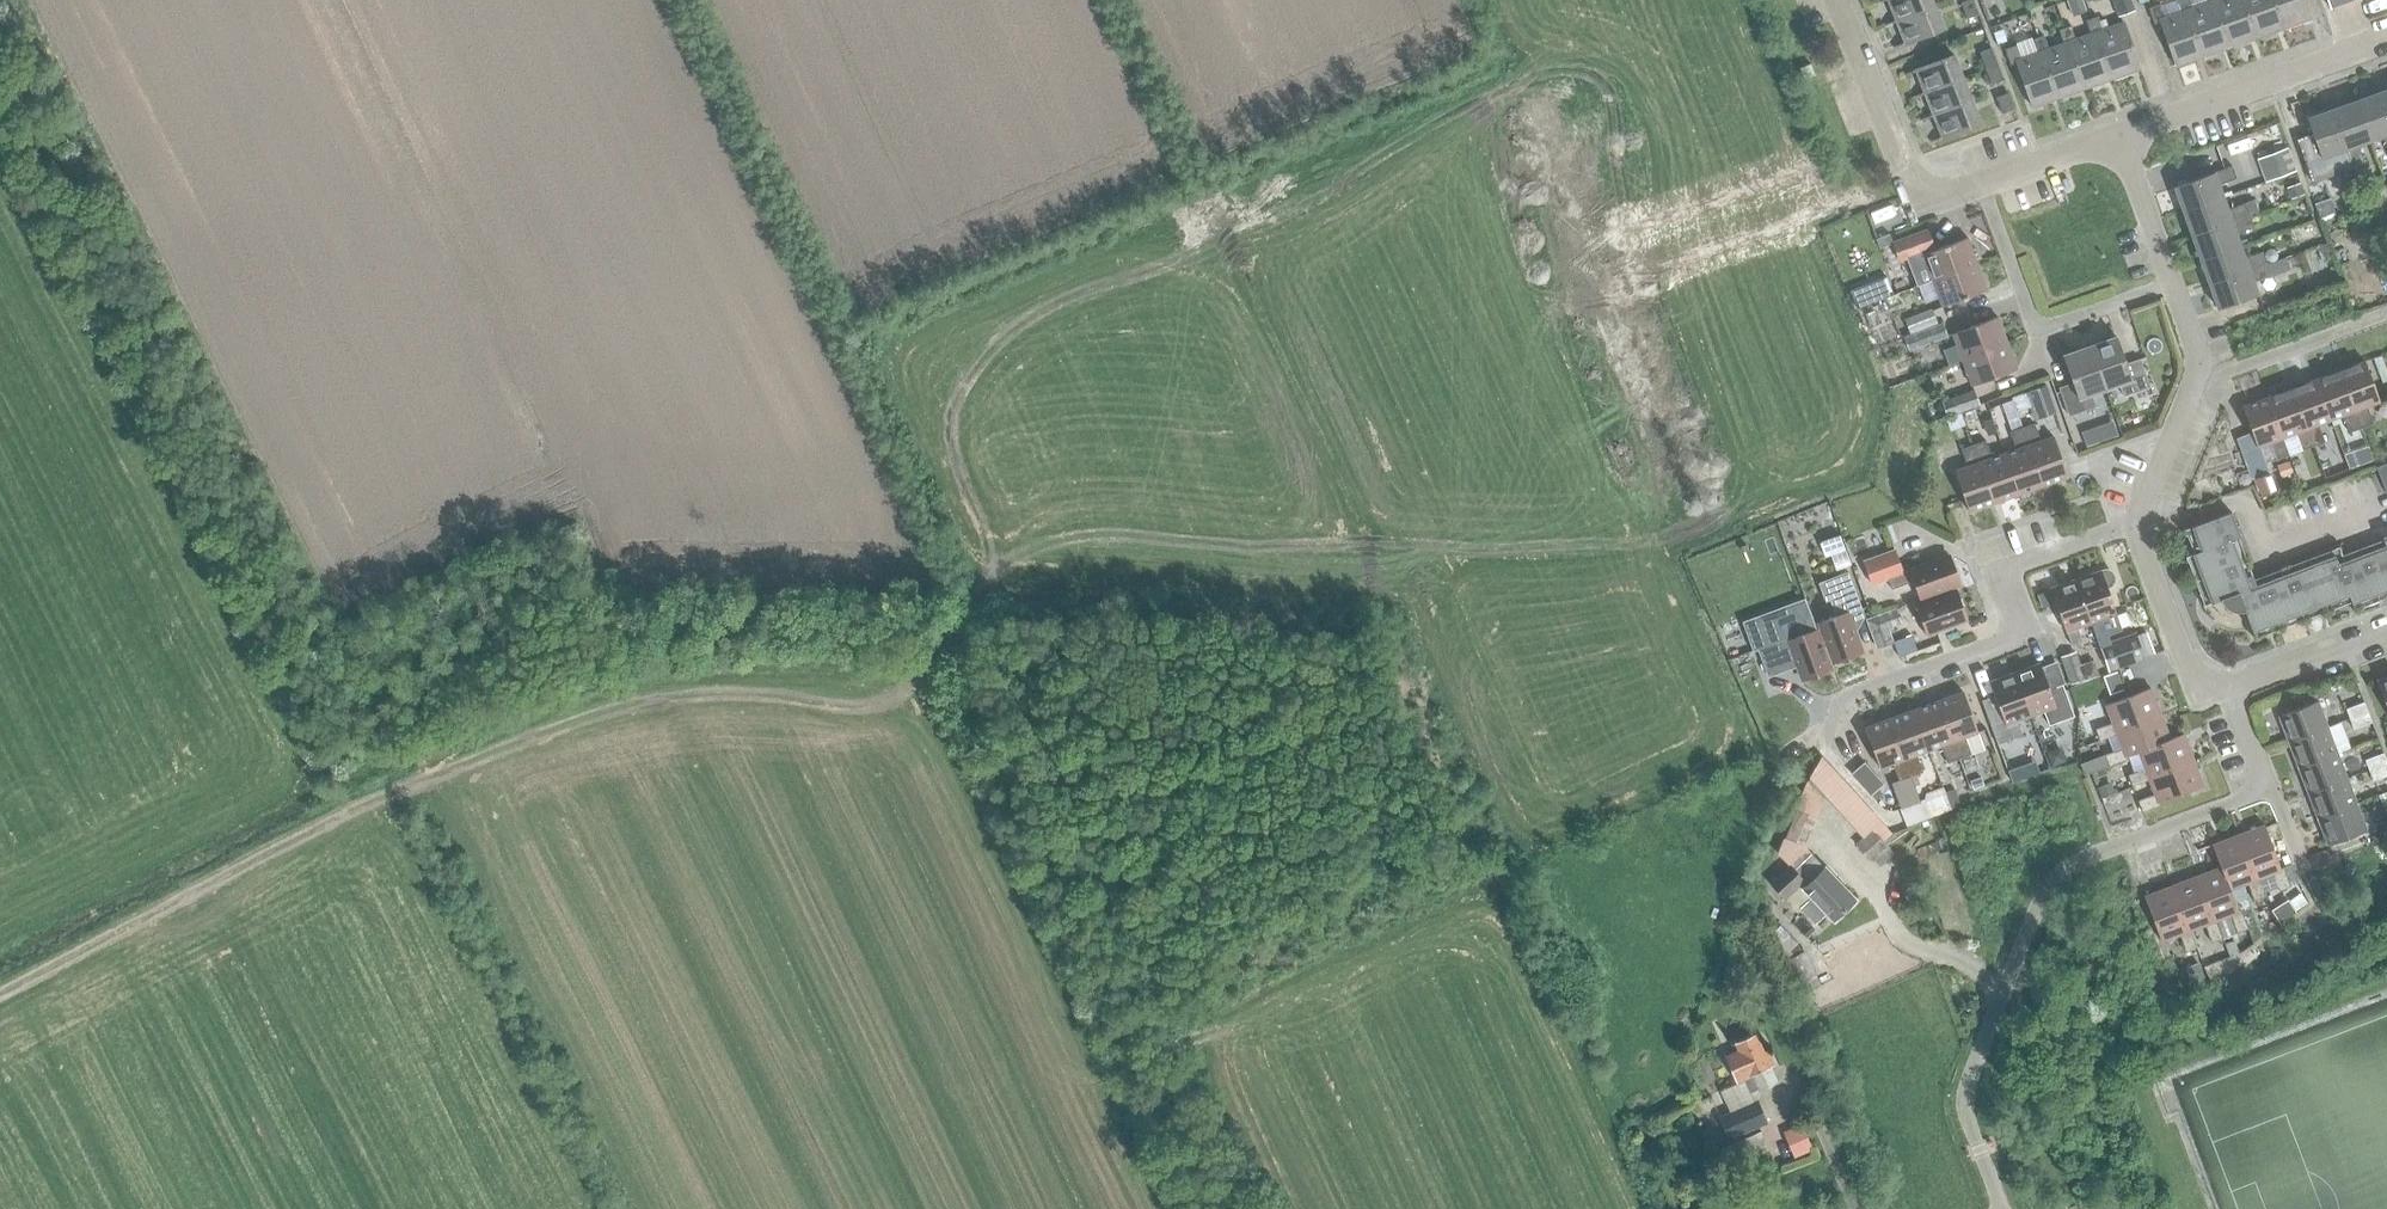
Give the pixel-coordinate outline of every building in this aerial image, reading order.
[(1897,21),(1934,6),(1932,0),(1889,0),(1897,21)] [(1967,19),(1978,14),(1971,0),(1968,0),(1961,3),(1967,19)] [(2066,2),(2072,19),(2086,13),(2081,0),(2072,0),(2066,2)] [(2131,0),(2112,0),(2118,16),(2135,11),(2131,0)] [(2181,14),(2188,12),(2203,56),(2204,56),(2204,55),(2229,46),(2230,47),(2214,2),(2208,5),(2193,10),(2189,0),(2176,0),(2181,14)] [(2257,37),(2244,0),(2221,0),(2220,0),(2206,0),(2208,5),(2214,2),(2230,47),(2231,47),(2231,46),(2256,37),(2257,37)] [(2257,37),(2258,37),(2258,36),(2283,27),(2283,28),(2284,28),(2274,0),(2244,0),(2257,37)] [(2285,27),(2284,27),(2310,17),(2310,18),(2312,18),(2305,0),(2274,0),(2284,28),(2285,27)] [(2330,9),(2354,0),(2327,0),(2330,9)] [(2176,66),(2177,66),(2177,65),(2203,56),(2203,57),(2203,56),(2188,12),(2181,14),(2166,19),(2161,5),(2149,9),(2154,24),(2160,22),(2176,66)] [(1943,29),(1934,6),(1897,21),(1906,43),(1943,29)] [(2114,77),(2113,76),(2139,67),(2139,68),(2141,68),(2125,23),(2103,31),(2097,16),(2085,20),(2091,35),(2097,33),(2113,78),(2114,77)] [(2112,77),(2113,78),(2097,33),(2091,35),(2076,41),(2071,26),(2059,30),(2064,45),(2070,43),(2086,87),(2087,87),(2087,86),(2112,77)] [(2003,30),(1993,33),(1997,44),(2006,41),(2003,30)] [(2037,54),(2044,52),(2059,97),(2060,96),(2085,86),(2086,87),(2070,43),(2064,45),(2049,50),(2044,35),(2032,40),(2037,54)] [(2010,65),(2016,62),(2032,106),(2033,106),(2033,105),(2058,96),(2059,97),(2044,52),(2037,54),(2022,60),(2017,45),(2005,49),(2010,65)] [(1979,52),(1985,68),(1996,64),(1990,48),(1979,52)] [(1953,55),(1916,70),(1925,92),(1962,78),(1953,55)] [(1800,68),(1804,79),(1815,74),(1811,63),(1800,68)] [(1996,64),(1985,68),(1991,84),(2002,80),(1996,64)] [(1962,78),(1925,92),(1934,114),(1971,100),(1962,78)] [(2357,101),(2371,140),(2382,136),(2386,148),(2386,108),(2381,92),(2357,101)] [(1996,98),(2002,113),(2013,108),(2007,93),(1996,98)] [(1971,100),(1934,114),(1943,137),(1980,123),(1971,100)] [(2357,101),(2332,109),(2353,166),(2364,162),(2357,145),(2371,140),(2357,101)] [(2353,166),(2332,109),(2307,119),(2321,158),(2334,153),(2340,171),(2353,166)] [(2257,158),(2266,181),(2296,170),(2288,147),(2257,158)] [(2299,163),(2314,203),(2332,197),(2316,156),(2299,163)] [(2175,186),(2184,211),(2222,197),(2218,185),(2237,178),(2232,166),(2175,186)] [(2300,183),(2287,188),(2291,199),(2304,194),(2300,183)] [(2184,211),(2193,236),(2250,215),(2245,202),(2227,209),(2222,197),(2184,211)] [(2254,199),(2245,202),(2250,215),(2259,212),(2254,199)] [(2193,236),(2201,260),(2240,246),(2236,234),(2254,227),(2250,215),(2193,236)] [(1892,243),(1899,260),(1907,258),(1917,286),(1933,281),(1977,264),(1967,238),(1934,250),(1926,230),(1892,243)] [(2327,243),(2317,247),(2322,263),(2333,259),(2327,243)] [(1884,257),(1879,244),(1864,249),(1869,262),(1884,257)] [(2201,260),(2210,286),(2268,263),(2263,251),(2244,258),(2240,246),(2201,260)] [(2268,263),(2210,286),(2219,309),(2258,295),(2253,282),(2272,275),(2268,263)] [(1977,264),(1933,281),(1943,307),(1987,290),(1977,264)] [(1885,275),(1850,289),(1856,307),(1892,293),(1885,275)] [(1936,322),(1931,310),(1906,319),(1911,331),(1936,322)] [(1952,334),(1962,360),(2006,343),(1996,317),(1952,334)] [(1947,337),(1942,323),(1923,330),(1928,344),(1947,337)] [(2149,387),(2139,359),(2126,364),(2116,337),(2089,346),(2105,389),(2119,384),(2123,396),(2149,387)] [(1962,360),(1972,386),(2016,369),(2006,343),(1962,360)] [(2063,355),(2072,383),(2059,387),(2069,416),(2095,406),(2090,394),(2105,389),(2089,346),(2063,355)] [(2365,362),(2341,371),(2361,427),(2373,422),(2367,406),(2379,401),(2365,362)] [(2341,371),(2317,380),(2331,420),(2343,415),(2349,431),(2361,427),(2341,371)] [(2317,380),(2292,389),(2313,446),(2325,441),(2318,424),(2331,420),(2317,380)] [(2030,390),(2039,417),(2056,412),(2046,385),(2030,390)] [(2292,389),(2268,398),(2283,438),(2295,434),(2301,450),(2313,446),(2292,389)] [(1978,403),(1973,390),(1942,403),(1947,416),(1978,403)] [(2283,438),(2268,398),(2243,407),(2252,432),(2257,446),(2259,446),(2269,442),(2276,459),(2289,454),(2283,438)] [(2080,430),(2086,445),(2118,434),(2112,418),(2080,430)] [(2035,423),(2023,427),(2042,484),(2067,475),(2053,435),(2041,440),(2035,423)] [(2016,448),(2004,453),(2018,492),(2042,484),(2023,427),(2010,431),(2016,448)] [(2252,432),(2236,438),(2244,460),(2246,465),(2252,479),(2254,478),(2269,473),(2264,459),(2259,446),(2257,446),(2252,432)] [(1986,440),(1974,444),(1994,501),(2018,492),(2004,453),(1992,457),(1986,440)] [(1994,501),(1974,444),(1962,448),(1968,465),(1955,470),(1969,509),(1994,501)] [(2355,449),(2360,464),(2373,460),(2367,445),(2355,449)] [(2375,467),(2384,492),(2386,491),(2386,462),(2375,467)] [(2269,473),(2254,478),(2258,489),(2261,497),(2276,491),(2269,473)] [(2243,610),(2252,632),(2348,594),(2351,603),(2386,589),(2386,535),(2382,537),(2385,543),(2338,562),(2335,554),(2250,587),(2232,540),(2240,537),(2230,511),(2190,526),(2199,550),(2191,554),(2210,603),(2221,599),(2222,602),(2225,606),(2228,609),(2233,610),(2237,611),(2241,611),(2243,610)] [(1826,562),(1846,555),(1839,534),(1819,541),(1826,562)] [(1863,561),(1872,586),(1889,580),(1892,589),(1915,581),(1921,598),(1937,593),(1939,597),(1955,591),(1953,587),(1960,585),(1949,556),(1911,569),(1911,570),(1903,573),(1895,550),(1863,561)] [(2115,614),(2116,614),(2106,587),(2111,585),(2113,581),(2113,576),(2110,572),(2106,570),(2101,571),(2076,580),(2091,623),(2104,618),(2109,633),(2120,630),(2115,614)] [(1821,628),(1816,629),(1823,646),(1827,645),(1833,662),(1862,651),(1851,621),(1864,616),(1848,572),(1818,583),(1825,601),(1830,600),(1836,616),(1819,623),(1821,628)] [(2066,631),(2067,631),(2072,646),(2083,643),(2078,627),(2091,623),(2076,580),(2051,588),(2066,631)] [(1955,591),(1939,597),(1937,593),(1921,598),(1922,603),(1916,605),(1926,634),(1965,620),(1955,591)] [(1769,646),(1753,652),(1754,653),(1758,651),(1769,678),(1798,667),(1802,679),(1831,668),(1829,663),(1833,662),(1827,645),(1823,646),(1816,629),(1805,598),(1757,616),(1769,646)] [(1895,608),(1866,620),(1877,648),(1893,641),(1888,628),(1901,624),(1895,608)] [(2100,645),(2109,672),(2145,659),(2135,632),(2100,645)] [(2039,664),(2015,673),(2031,715),(2043,710),(2049,725),(2073,715),(2062,686),(2049,690),(2039,664)] [(2106,666),(2088,672),(2087,671),(2081,673),(2067,678),(2070,685),(2108,672),(2106,666)] [(2031,715),(2015,673),(1991,682),(2000,708),(1986,713),(1999,744),(2022,734),(2017,720),(2031,715)] [(2376,679),(2386,709),(2386,675),(2376,679)] [(2097,738),(2115,731),(2114,729),(2158,711),(2150,688),(2106,705),(2110,716),(2112,721),(2093,728),(2097,738)] [(1962,692),(1941,700),(1939,701),(1960,757),(1972,752),(1966,736),(1978,731),(1971,716),(1962,692)] [(1948,761),(1960,757),(1939,701),(1915,710),(1929,749),(1941,744),(1948,761)] [(2277,716),(2287,742),(2327,727),(2317,701),(2277,716)] [(2350,718),(2367,712),(2364,702),(2346,709),(2350,718)] [(1916,753),(1929,749),(1915,710),(1900,716),(1891,719),(1910,775),(1922,770),(1916,753)] [(2123,754),(2135,749),(2167,737),(2160,716),(2158,711),(2114,729),(2115,731),(2120,746),(2102,753),(2106,763),(2124,757),(2123,754)] [(2353,728),(2371,721),(2367,712),(2350,718),(2353,728)] [(1910,775),(1891,719),(1865,728),(1880,767),(1892,762),(1899,779),(1910,775)] [(2287,742),(2297,769),(2336,753),(2327,727),(2287,742)] [(2181,732),(2167,737),(2135,749),(2142,767),(2125,773),(2129,784),(2146,777),(2146,775),(2190,758),(2181,732)] [(2057,746),(2042,752),(2048,766),(2062,761),(2057,746)] [(2102,753),(2089,758),(2093,768),(2106,763),(2102,753)] [(2297,769),(2307,796),(2346,780),(2336,753),(2297,769)] [(2365,759),(2368,769),(2386,763),(2382,753),(2365,759)] [(2200,785),(2190,758),(2146,775),(2146,777),(2152,792),(2134,798),(2138,810),(2157,802),(2157,801),(2200,785)] [(2368,769),(2372,779),(2386,773),(2386,766),(2386,763),(2368,769)] [(2026,765),(2006,772),(2011,784),(2030,777),(2026,765)] [(1899,779),(1889,783),(1899,809),(1921,801),(1910,775),(1899,779)] [(2106,780),(2093,786),(2096,795),(2110,790),(2106,780)] [(2307,796),(2317,823),(2356,807),(2346,780),(2307,796)] [(1925,799),(1922,800),(1929,819),(1932,818),(1931,817),(1952,809),(1946,792),(1943,786),(1923,794),(1925,799)] [(1961,806),(1955,788),(1946,792),(1952,809),(1961,806)] [(2381,805),(2386,803),(2386,791),(2378,795),(2381,805)] [(2356,807),(2317,823),(2325,845),(2365,830),(2356,807)] [(1795,808),(1783,838),(1802,845),(1814,816),(1795,808)] [(2263,825),(2240,833),(2238,834),(2255,878),(2256,878),(2271,873),(2277,890),(2289,885),(2282,867),(2280,868),(2263,825)] [(1883,848),(1867,828),(1851,840),(1867,861),(1883,848)] [(2262,894),(2256,878),(2255,878),(2238,834),(2210,845),(2218,867),(2220,871),(2223,870),(2230,888),(2245,883),(2251,899),(2262,894)] [(1821,915),(1829,923),(1856,898),(1813,854),(1797,869),(1791,862),(1773,879),(1787,894),(1797,884),(1809,897),(1798,907),(1813,922),(1821,915)] [(2229,888),(2230,888),(2223,870),(2220,871),(2218,867),(2197,875),(2215,919),(2221,937),(2222,939),(2236,934),(2236,931),(2246,928),(2239,909),(2237,910),(2229,888)] [(2197,875),(2173,884),(2189,929),(2203,925),(2209,942),(2221,937),(2215,919),(2197,875)] [(2189,929),(2173,884),(2143,895),(2160,940),(2177,933),(2184,951),(2196,947),(2189,929)] [(1787,935),(1775,947),(1784,956),(1796,943),(1787,935)] [(1818,978),(1807,955),(1790,963),(1801,986),(1818,978)] [(1738,1049),(1725,1055),(1737,1082),(1742,1080),(1751,1102),(1755,1100),(1757,1099),(1760,1090),(1778,1082),(1771,1066),(1774,1065),(1767,1050),(1763,1051),(1755,1034),(1735,1043),(1738,1049)] [(1729,1111),(1719,1116),(1730,1140),(1766,1124),(1755,1100),(1751,1102),(1729,1111)] [(1782,1132),(1796,1161),(1815,1152),(1801,1123),(1782,1132)] [(1714,1125),(1703,1130),(1707,1140),(1719,1135),(1714,1125)] [(1731,1160),(1725,1162),(1728,1168),(1769,1150),(1761,1131),(1725,1147),(1731,1160)]
